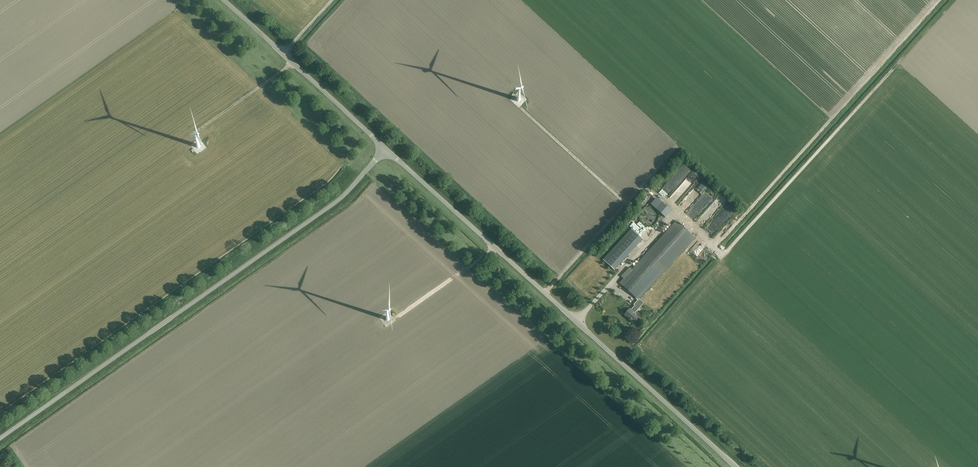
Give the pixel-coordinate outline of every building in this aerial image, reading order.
[(683,166),(677,174),(681,177),(687,170),(683,166)] [(666,184),(674,189),(679,180),(672,175),(666,184)] [(686,191),(695,182),(688,176),(679,184),(686,191)] [(696,185),(678,204),(684,210),(702,191),(696,185)] [(704,193),(699,200),(706,205),(711,197),(704,193)] [(638,300),(639,299),(695,238),(676,221),(632,270),(629,268),(621,277),(624,279),(619,283),(638,300)] [(614,270),(636,246),(642,239),(631,229),(603,260),(614,270)] [(638,300),(633,305),(635,306),(631,310),(630,309),(624,315),(627,318),(628,317),(634,323),(639,317),(635,313),(644,303),(639,299),(638,300)] [(384,321),(389,320),(389,318),(394,317),(393,312),(389,312),(389,311),(388,311),(388,317),(380,318),(381,321),(384,321)]
